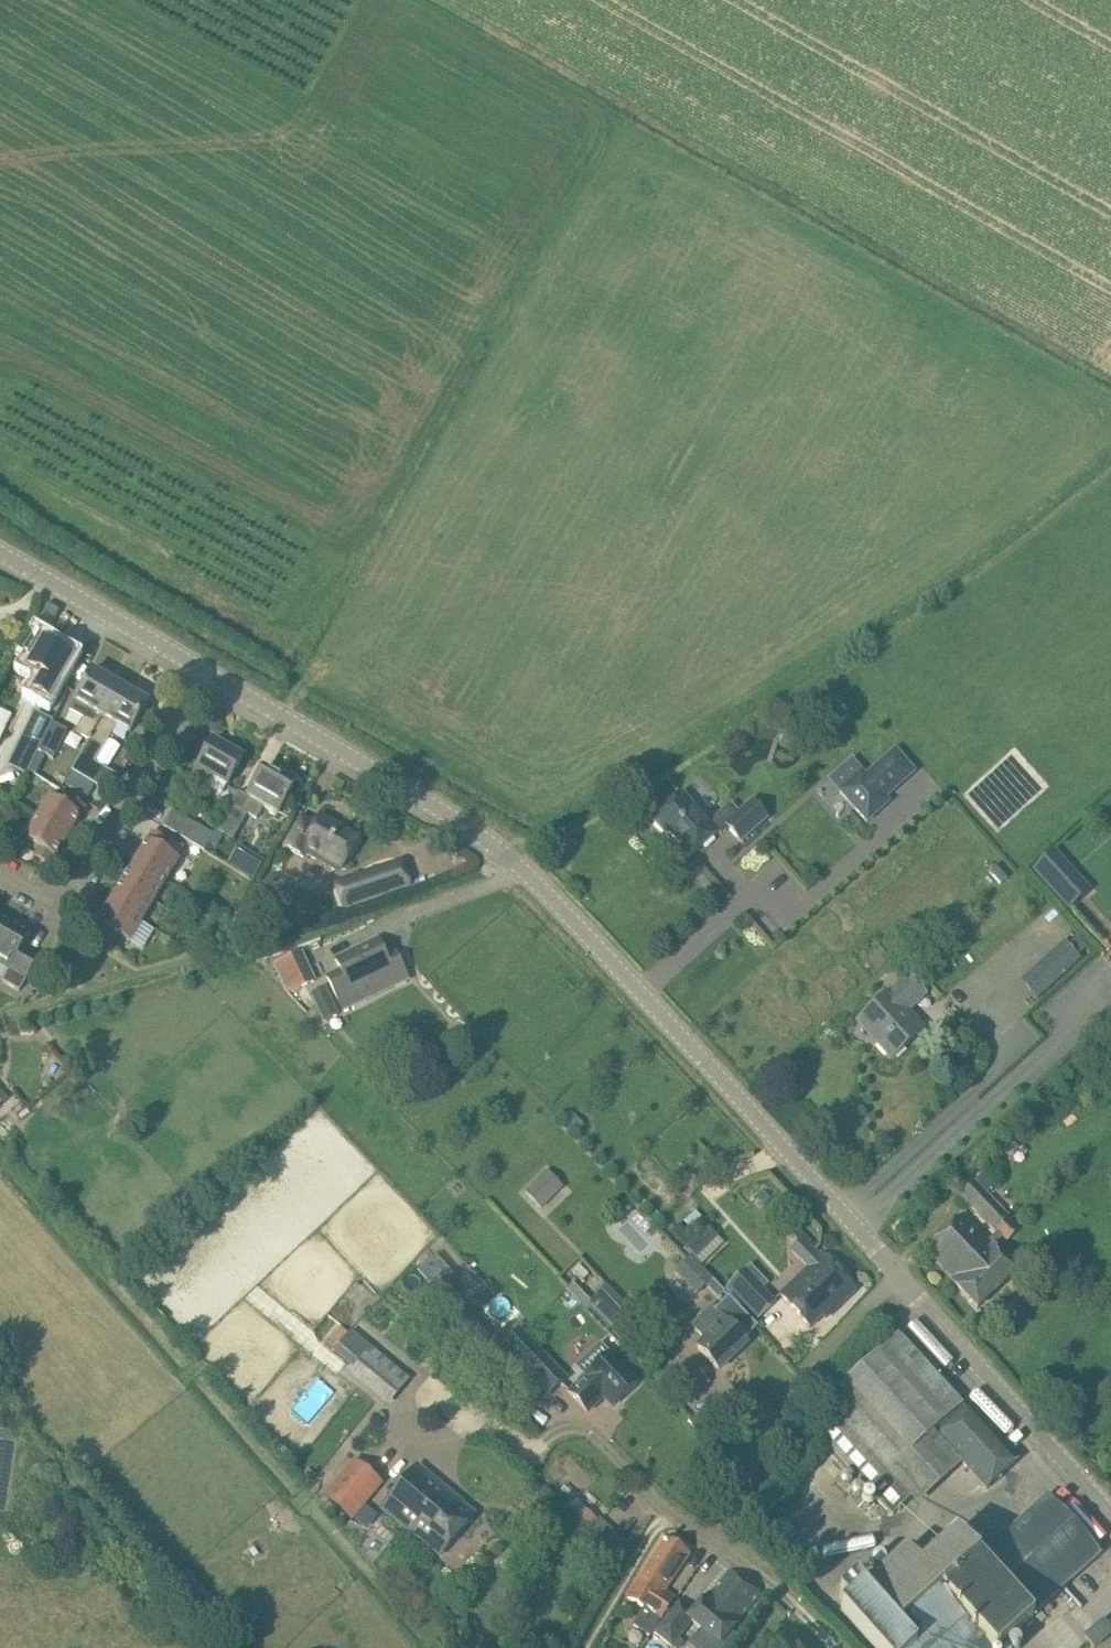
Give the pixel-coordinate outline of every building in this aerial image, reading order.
[(42,644),(29,637),(20,653),(33,660),(28,669),(43,677),(34,692),(48,700),(56,685),(58,686),(73,659),(42,642),(42,644)] [(90,741),(121,687),(107,679),(110,674),(99,668),(96,673),(93,671),(70,711),(84,719),(76,733),(90,741)] [(149,702),(121,687),(90,741),(72,772),(109,794),(119,777),(96,763),(104,749),(117,725),(131,733),(149,702)] [(40,752),(53,724),(35,715),(21,742),(40,752)] [(67,731),(53,724),(40,752),(54,758),(67,731)] [(244,757),(214,740),(193,778),(206,786),(212,775),(228,784),(244,757)] [(867,822),(889,803),(885,798),(915,772),(895,750),(859,782),(856,778),(841,792),(867,822)] [(215,836),(206,853),(252,881),(266,860),(251,850),(246,857),(228,847),(233,839),(235,840),(250,814),(256,817),(263,805),(280,814),(296,786),(266,769),(250,797),(251,798),(244,809),(233,803),(215,836)] [(668,836),(671,833),(692,856),(718,833),(718,834),(727,826),(740,842),(767,818),(752,802),(739,814),(731,805),(708,825),(681,795),(653,820),(668,836)] [(37,818),(69,837),(87,807),(71,798),(66,807),(50,797),(37,818)] [(206,853),(215,836),(172,812),(164,828),(206,853)] [(362,838),(324,816),(318,827),(301,817),(284,847),(304,859),(311,847),(345,867),(362,838)] [(51,867),(69,837),(37,818),(25,839),(41,849),(35,857),(51,867)] [(154,831),(139,856),(171,875),(181,859),(165,849),(170,840),(154,831)] [(1055,852),(1033,872),(1067,910),(1089,890),(1055,852)] [(139,856),(124,881),(156,900),(171,875),(139,856)] [(383,869),(336,884),(344,910),(392,894),(383,869)] [(141,925),(156,900),(124,881),(109,906),(141,925)] [(272,895),(254,885),(237,913),(255,923),(272,895)] [(131,942),(141,925),(109,906),(94,932),(110,941),(115,932),(131,942)] [(9,925),(0,920),(0,939),(9,925)] [(220,927),(209,920),(204,929),(214,935),(220,927)] [(0,939),(0,968),(6,972),(0,981),(0,984),(16,994),(36,961),(20,951),(28,937),(9,925),(0,939)] [(214,935),(204,929),(198,938),(209,945),(214,935)] [(385,956),(377,938),(335,958),(340,969),(326,975),(343,1010),(408,978),(395,951),(385,956)] [(1053,953),(1041,964),(1055,980),(1067,969),(1053,953)] [(317,984),(304,954),(278,966),(292,996),(317,984)] [(928,992),(913,975),(895,992),(894,990),(861,1021),(895,1057),(926,1027),(909,1010),(928,992)] [(338,1016),(325,987),(310,993),(324,1023),(338,1016)] [(0,1090),(0,1106),(8,1099),(0,1090)] [(564,1187),(547,1171),(525,1193),(542,1209),(564,1187)] [(1010,1218),(975,1181),(959,1195),(995,1233),(997,1232),(1007,1242),(1019,1231),(1008,1219),(1010,1218)] [(1020,1268),(969,1213),(931,1248),(959,1279),(956,1282),(979,1306),(1020,1268)] [(857,1289),(824,1252),(780,1293),(812,1326),(834,1306),(836,1309),(857,1289)] [(418,1272),(438,1295),(457,1278),(437,1256),(418,1272)] [(690,1256),(674,1271),(695,1295),(712,1279),(690,1256)] [(744,1273),(727,1290),(756,1320),(773,1303),(744,1273)] [(634,1310),(611,1285),(592,1302),(616,1327),(634,1310)] [(462,1300),(453,1290),(441,1300),(450,1310),(462,1300)] [(718,1311),(712,1305),(690,1326),(704,1342),(698,1349),(720,1368),(747,1342),(718,1311)] [(566,1379),(520,1330),(503,1346),(549,1395),(566,1379)] [(410,1380),(351,1331),(333,1353),(350,1367),(347,1371),(389,1406),(410,1380)] [(1019,1461),(971,1409),(902,1333),(823,1401),(825,1403),(811,1424),(891,1512),(908,1497),(915,1505),(925,1497),(903,1471),(940,1437),(987,1488),(1019,1461)] [(638,1383),(611,1354),(570,1394),(587,1412),(603,1397),(613,1407),(638,1383)] [(383,1483),(354,1460),(322,1499),(351,1522),(383,1483)] [(472,1519),(414,1472),(378,1515),(436,1563),(472,1519)] [(1101,1551),(1047,1492),(979,1554),(957,1531),(921,1563),(905,1547),(865,1587),(861,1590),(856,1583),(838,1599),(845,1606),(840,1612),(872,1647),(994,1647),(1101,1551)] [(583,1508),(576,1515),(590,1528),(597,1520),(583,1508)] [(688,1556),(667,1540),(627,1596),(647,1610),(641,1619),(653,1627),(673,1599),(661,1591),(668,1580),(670,1581),(688,1556)] [(729,1571),(704,1606),(692,1624),(719,1647),(720,1647),(736,1629),(734,1627),(759,1592),(729,1571)] [(1103,1621),(1084,1637),(1094,1647),(1110,1634),(1110,1630),(1103,1621)]
